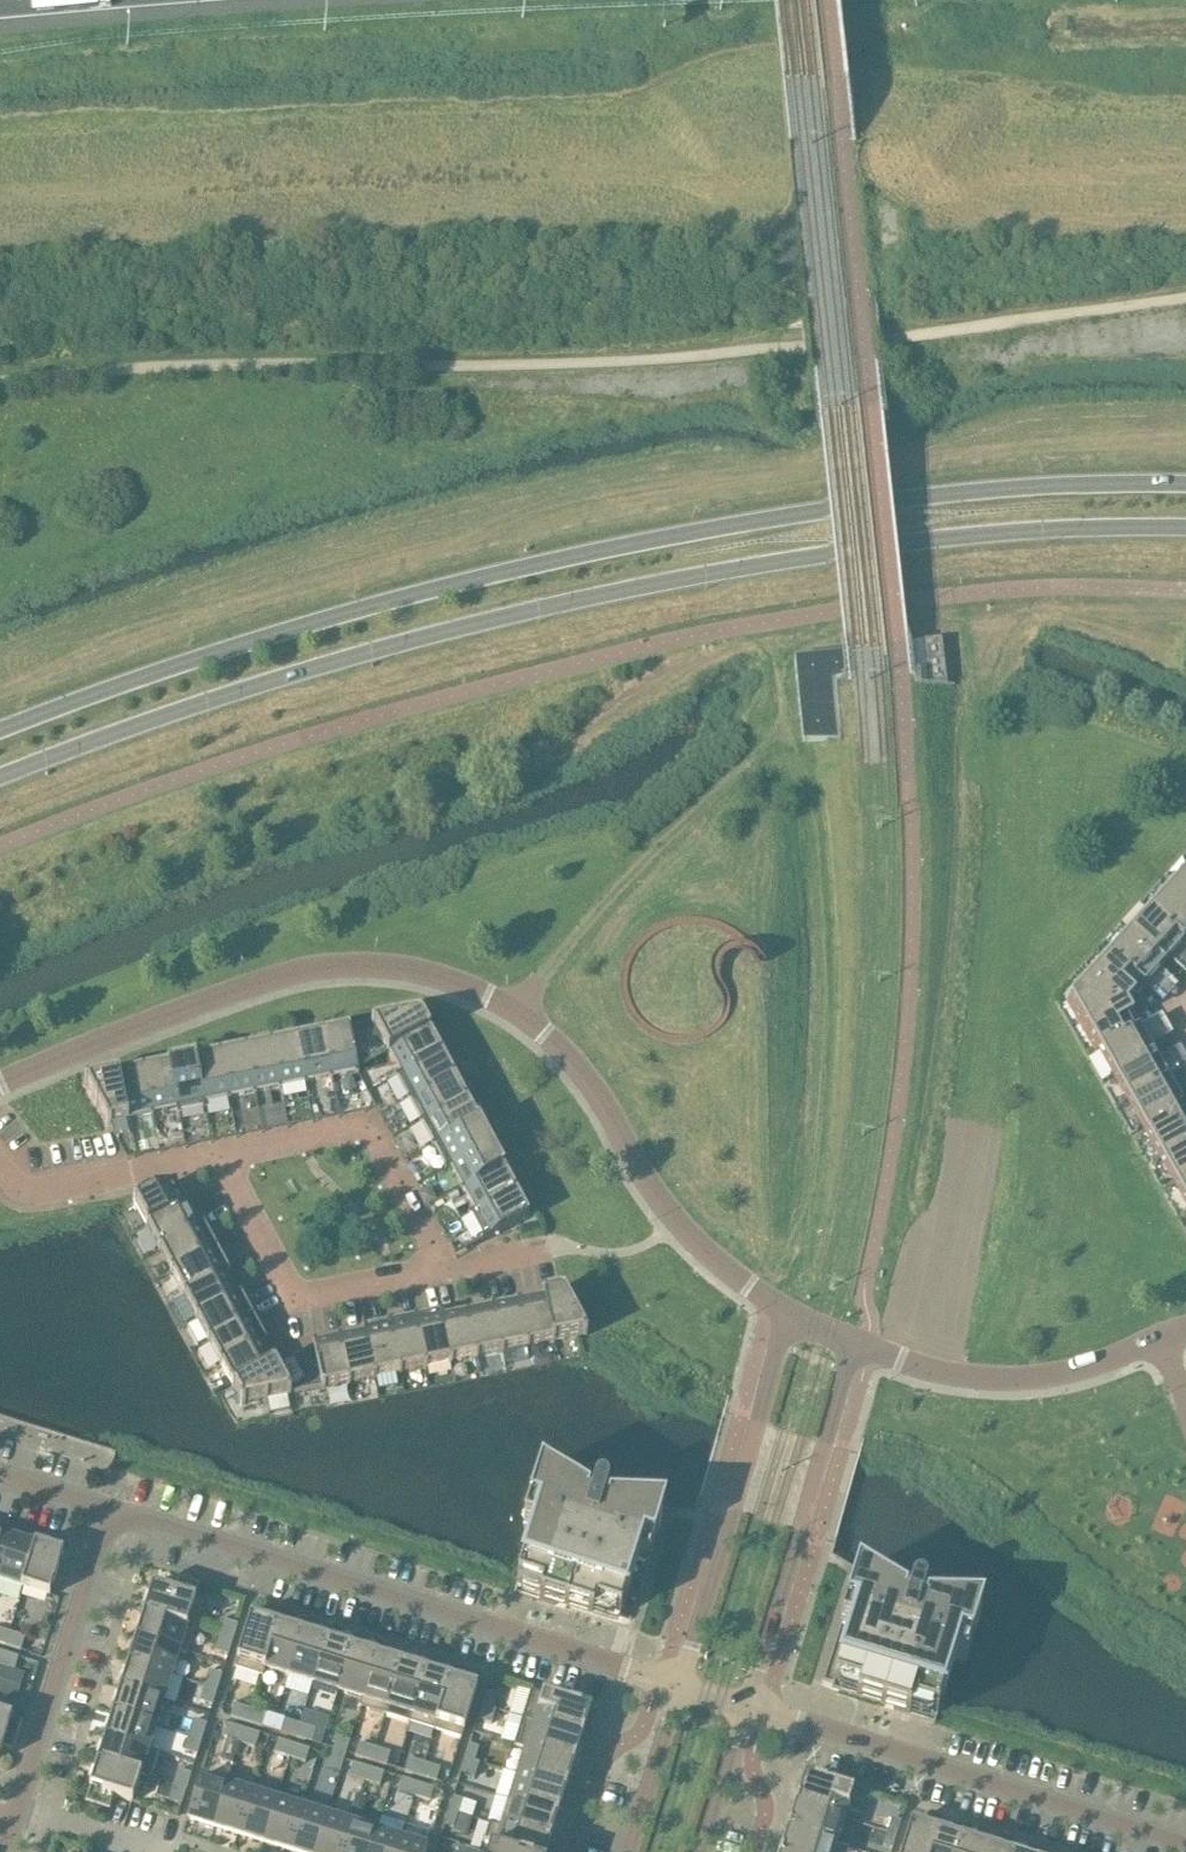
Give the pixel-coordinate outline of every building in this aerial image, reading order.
[(938,640),(918,643),(920,653),(940,651),(938,640)] [(921,664),(941,662),(940,651),(920,653),(921,664)] [(802,742),(838,738),(832,682),(848,681),(845,654),(793,659),(802,742)] [(922,677),(942,674),(941,662),(921,664),(922,677)] [(942,674),(922,677),(924,688),(943,685),(942,674)] [(1176,884),(1170,879),(1169,880),(1175,885),(1172,888),(1185,900),(1185,873),(1176,884)] [(1150,912),(1144,906),(1143,907),(1183,944),(1185,940),(1185,900),(1172,888),(1170,891),(1164,885),(1163,886),(1169,892),(1150,912)] [(1149,913),(1131,933),(1125,928),(1124,929),(1159,961),(1164,955),(1168,960),(1183,944),(1143,907),(1143,908),(1149,913)] [(1130,934),(1111,955),(1105,949),(1104,950),(1144,986),(1158,970),(1154,966),(1159,961),(1124,929),(1123,929),(1130,934)] [(1071,999),(1060,997),(1060,998),(1126,1006),(1134,997),(1130,992),(1138,983),(1143,987),(1144,986),(1104,950),(1110,956),(1071,999)] [(1060,999),(1071,1000),(1099,1051),(1092,1055),(1139,1029),(1138,1028),(1133,1031),(1127,1020),(1132,1017),(1126,1006),(1060,998),(1060,999)] [(347,1031),(356,1078),(358,1077),(356,1070),(386,1054),(386,1056),(429,1033),(428,1032),(427,1032),(420,1019),(421,1019),(420,1016),(416,1017),(416,1018),(397,1022),(397,1020),(393,1021),(394,1022),(374,1026),(374,1025),(370,1026),(371,1027),(349,1031),(348,1030),(347,1031)] [(1106,1080),(1106,1081),(1148,1057),(1144,1051),(1149,1048),(1139,1029),(1092,1055),(1092,1056),(1100,1052),(1113,1076),(1106,1080)] [(331,1083),(332,1082),(332,1081),(355,1077),(355,1078),(356,1078),(347,1031),(345,1031),(345,1032),(323,1036),(323,1035),(321,1036),(331,1083)] [(399,1077),(394,1080),(394,1081),(441,1056),(440,1055),(439,1055),(429,1035),(430,1034),(429,1033),(386,1056),(387,1057),(388,1057),(399,1077)] [(331,1083),(321,1036),(319,1036),(320,1037),(297,1042),(297,1041),(296,1041),(305,1088),(307,1088),(307,1087),(329,1082),(329,1083),(331,1083)] [(280,1093),(281,1093),(281,1092),(303,1087),(304,1088),(305,1088),(296,1041),(294,1041),(294,1042),(272,1047),(272,1046),(270,1046),(280,1093)] [(244,1051),(254,1098),(256,1098),(255,1097),(278,1092),(278,1093),(280,1093),(270,1046),(268,1046),(269,1047),(246,1052),(246,1051),(244,1051)] [(244,1051),(243,1052),(243,1053),(221,1057),(220,1056),(219,1056),(228,1103),(230,1103),(230,1102),(252,1098),(253,1099),(254,1098),(244,1051)] [(228,1103),(219,1056),(217,1057),(218,1058),(195,1062),(195,1061),(193,1062),(204,1113),(205,1113),(204,1107),(227,1103),(227,1104),(228,1103)] [(394,1081),(395,1083),(396,1082),(407,1102),(406,1103),(407,1104),(453,1079),(453,1078),(452,1078),(441,1058),(442,1058),(441,1056),(394,1081)] [(1114,1077),(1128,1101),(1120,1105),(1121,1106),(1167,1079),(1157,1060),(1151,1063),(1148,1057),(1106,1081),(1107,1081),(1114,1077)] [(193,1062),(192,1062),(192,1063),(190,1063),(169,1067),(169,1066),(168,1067),(178,1118),(180,1118),(180,1117),(202,1113),(202,1114),(204,1113),(193,1062)] [(152,1119),(153,1119),(153,1118),(176,1113),(177,1119),(178,1118),(168,1067),(166,1067),(166,1068),(144,1073),(144,1072),(142,1072),(152,1119)] [(152,1119),(142,1072),(141,1072),(141,1073),(118,1078),(118,1077),(117,1077),(126,1124),(128,1124),(127,1123),(150,1118),(150,1119),(152,1119)] [(84,1084),(85,1087),(86,1086),(95,1104),(95,1105),(96,1107),(97,1107),(106,1124),(105,1125),(107,1128),(110,1127),(110,1126),(124,1123),(125,1124),(126,1124),(117,1077),(115,1077),(115,1078),(88,1084),(87,1083),(84,1084)] [(407,1104),(408,1106),(409,1105),(419,1125),(418,1126),(419,1127),(466,1102),(465,1101),(464,1101),(453,1081),(454,1081),(453,1079),(407,1104)] [(1167,1079),(1121,1106),(1128,1102),(1142,1127),(1135,1131),(1136,1132),(1143,1128),(1145,1131),(1174,1115),(1172,1111),(1177,1109),(1173,1101),(1178,1098),(1167,1079)] [(419,1127),(420,1129),(421,1128),(432,1149),(431,1149),(432,1150),(478,1125),(477,1124),(476,1124),(466,1104),(466,1102),(419,1127)] [(1146,1134),(1139,1138),(1140,1140),(1147,1136),(1161,1160),(1154,1164),(1154,1165),(1185,1147),(1185,1122),(1184,1123),(1180,1115),(1176,1118),(1174,1115),(1145,1131),(1146,1134)] [(432,1150),(432,1152),(433,1151),(444,1171),(443,1172),(444,1173),(490,1148),(490,1147),(489,1147),(478,1127),(479,1126),(478,1125),(432,1150)] [(1175,1185),(1168,1189),(1168,1190),(1185,1180),(1185,1147),(1154,1165),(1162,1161),(1175,1185)] [(460,1194),(503,1171),(502,1170),(501,1170),(490,1150),(491,1150),(490,1148),(444,1173),(444,1174),(450,1172),(460,1192),(460,1194)] [(515,1194),(514,1193),(513,1193),(502,1173),(503,1173),(503,1171),(460,1194),(461,1195),(462,1195),(473,1215),(468,1218),(468,1219),(515,1194)] [(1185,1205),(1185,1180),(1168,1190),(1169,1191),(1176,1187),(1185,1205)] [(175,1181),(132,1204),(134,1207),(135,1206),(146,1226),(145,1227),(146,1228),(188,1206),(187,1204),(186,1205),(175,1184),(176,1184),(175,1181)] [(515,1194),(468,1219),(469,1220),(470,1220),(481,1240),(480,1241),(481,1243),(528,1218),(526,1216),(515,1196),(516,1196),(515,1194)] [(205,1226),(204,1225),(199,1228),(188,1208),(189,1207),(188,1206),(146,1228),(146,1230),(147,1229),(158,1249),(157,1250),(158,1251),(205,1226)] [(170,1274),(217,1249),(216,1248),(215,1248),(204,1228),(205,1228),(205,1226),(158,1251),(159,1253),(160,1252),(170,1272),(169,1273),(170,1274)] [(229,1272),(229,1271),(228,1272),(217,1251),(218,1251),(217,1249),(170,1274),(171,1276),(172,1275),(183,1295),(182,1296),(182,1297),(229,1272)] [(182,1297),(183,1299),(184,1298),(195,1318),(194,1319),(195,1320),(241,1295),(241,1294),(235,1297),(225,1276),(230,1274),(229,1272),(182,1297)] [(563,1293),(559,1294),(559,1295),(545,1297),(545,1296),(543,1297),(553,1344),(554,1343),(554,1342),(581,1337),(582,1338),(586,1337),(584,1334),(583,1334),(574,1317),(575,1316),(573,1313),(573,1314),(563,1296),(564,1296),(563,1293)] [(207,1343),(254,1318),(253,1317),(252,1317),(241,1297),(242,1297),(241,1295),(195,1320),(196,1322),(196,1321),(207,1341),(206,1342),(207,1343)] [(543,1297),(542,1297),(542,1298),(519,1302),(519,1301),(518,1302),(527,1349),(529,1349),(529,1348),(551,1343),(551,1344),(553,1344),(543,1297)] [(518,1302),(516,1302),(516,1303),(494,1308),(494,1307),(492,1307),(502,1354),(503,1354),(503,1353),(525,1348),(526,1349),(527,1349),(518,1302)] [(492,1307),(491,1307),(491,1308),(468,1313),(468,1312),(467,1312),(476,1359),(478,1359),(477,1358),(500,1353),(500,1354),(502,1354),(492,1307)] [(450,1364),(440,1312),(438,1313),(439,1314),(416,1318),(416,1317),(414,1318),(425,1369),(427,1369),(426,1368),(449,1363),(449,1365),(450,1364)] [(467,1312),(465,1312),(465,1313),(443,1318),(442,1312),(440,1312),(450,1364),(452,1364),(452,1363),(474,1358),(475,1359),(476,1359),(467,1312)] [(219,1366),(266,1341),(265,1340),(264,1340),(254,1320),(254,1318),(207,1343),(208,1345),(209,1344),(220,1364),(219,1365),(219,1366)] [(389,1323),(399,1375),(401,1374),(401,1373),(423,1369),(424,1370),(425,1369),(414,1318),(413,1318),(413,1319),(391,1323),(390,1322),(389,1323)] [(374,1380),(375,1379),(375,1378),(398,1374),(398,1375),(399,1375),(389,1323),(387,1323),(388,1324),(365,1329),(365,1328),(363,1328),(374,1380)] [(348,1385),(350,1385),(350,1384),(372,1379),(372,1380),(374,1380),(363,1328),(362,1328),(363,1334),(340,1338),(340,1337),(339,1338),(348,1385)] [(323,1390),(324,1390),(324,1389),(347,1384),(347,1385),(348,1385),(339,1338),(337,1338),(337,1339),(315,1344),(315,1342),(313,1343),(323,1390)] [(266,1341),(219,1366),(220,1368),(221,1367),(232,1387),(231,1388),(232,1389),(274,1367),(273,1365),(272,1366),(262,1345),(267,1343),(266,1341)] [(323,1390),(313,1343),(312,1343),(313,1348),(275,1368),(274,1367),(232,1389),(232,1391),(233,1390),(240,1403),(239,1403),(241,1407),(241,1406),(244,1406),(244,1405),(264,1401),(264,1402),(267,1401),(267,1400),(286,1396),(286,1397),(290,1397),(290,1396),(321,1389),(321,1390),(323,1390)] [(586,1506),(588,1501),(539,1470),(528,1508),(539,1512),(520,1573),(516,1584),(541,1592),(538,1601),(555,1606),(558,1597),(567,1600),(619,1617),(623,1605),(636,1561),(647,1564),(664,1509),(607,1507),(605,1512),(602,1511),(606,1499),(606,1495),(604,1492),(600,1491),(596,1492),(593,1495),(589,1507),(586,1506)] [(11,1538),(0,1535),(0,1573),(11,1538)] [(36,1545),(34,1545),(11,1538),(0,1573),(0,1582),(22,1589),(36,1545)] [(36,1545),(22,1589),(49,1597),(62,1554),(36,1545)] [(904,1605),(905,1600),(857,1569),(839,1624),(851,1628),(837,1672),(833,1683),(885,1700),(885,1699),(895,1702),(892,1711),(909,1716),(912,1707),(936,1715),(940,1705),(959,1643),(970,1646),(982,1608),(924,1606),(923,1611),(920,1610),(923,1598),(923,1594),(921,1591),(917,1589),(913,1591),(910,1594),(907,1606),(904,1605)] [(194,1600),(199,1585),(177,1579),(173,1593),(151,1586),(143,1613),(195,1629),(203,1602),(194,1600)] [(187,1654),(195,1629),(143,1613),(135,1638),(187,1654)] [(260,1676),(276,1625),(250,1617),(233,1668),(260,1676)] [(219,1636),(232,1640),(237,1625),(224,1621),(219,1636)] [(287,1676),(301,1633),(276,1625),(260,1676),(261,1677),(264,1669),(287,1676)] [(9,1633),(0,1630),(0,1644),(5,1646),(9,1633)] [(9,1633),(5,1646),(20,1651),(25,1638),(9,1633)] [(312,1684),(325,1641),(301,1633),(287,1676),(312,1684)] [(227,1656),(232,1640),(219,1636),(214,1652),(227,1656)] [(186,1655),(187,1654),(135,1638),(128,1663),(171,1676),(178,1653),(186,1655)] [(337,1691),(350,1648),(325,1641),(312,1684),(337,1691)] [(359,1708),(375,1656),(350,1648),(337,1691),(360,1699),(358,1707),(359,1708)] [(0,1661),(0,1666),(14,1671),(18,1658),(3,1653),(0,1661)] [(384,1715),(400,1664),(375,1656),(359,1708),(384,1715)] [(163,1701),(171,1676),(128,1663),(120,1688),(163,1701)] [(409,1723),(425,1672),(400,1664),(384,1715),(386,1716),(389,1708),(410,1714),(407,1723),(409,1723)] [(203,1686),(217,1690),(221,1675),(208,1671),(203,1686)] [(434,1731),(450,1679),(425,1672),(409,1723),(434,1731)] [(450,1679),(434,1731),(460,1739),(476,1688),(450,1679)] [(212,1706),(217,1690),(203,1686),(198,1702),(212,1706)] [(155,1726),(163,1701),(120,1688),(112,1712),(155,1726)] [(521,1719),(581,1738),(590,1710),(580,1707),(568,1703),(568,1704),(530,1692),(521,1719)] [(481,1707),(490,1710),(494,1696),(485,1693),(481,1707)] [(245,1722),(249,1709),(234,1704),(230,1718),(245,1722)] [(2,1748),(12,1751),(21,1721),(11,1718),(14,1710),(0,1706),(0,1753),(2,1748)] [(495,1711),(490,1710),(481,1707),(476,1721),(490,1725),(495,1711)] [(249,1709),(245,1722),(261,1727),(265,1714),(249,1709)] [(148,1751),(155,1726),(112,1712),(104,1737),(148,1751)] [(573,1764),(581,1738),(521,1719),(513,1745),(573,1764)] [(188,1736),(201,1740),(206,1724),(193,1720),(188,1736)] [(295,1738),(299,1725),(284,1720),(280,1733),(295,1738)] [(239,1743),(243,1729),(227,1725),(223,1738),(239,1743)] [(299,1725),(295,1738),(311,1743),(315,1730),(299,1725)] [(243,1729),(239,1743),(255,1747),(259,1734),(243,1729)] [(196,1756),(201,1740),(188,1736),(183,1752),(196,1756)] [(140,1776),(148,1751),(104,1737),(97,1762),(140,1776)] [(331,1753),(344,1757),(349,1742),(336,1737),(331,1753)] [(289,1758),(293,1745),(277,1740),(273,1753),(289,1758)] [(370,1761),(374,1748),(358,1743),(354,1756),(370,1761)] [(293,1745),(289,1758),(305,1763),(309,1750),(293,1745)] [(565,1790),(573,1764),(513,1745),(513,1746),(524,1750),(517,1775),(565,1790)] [(464,1759),(474,1762),(478,1748),(468,1746),(464,1759)] [(374,1748),(370,1761),(386,1766),(390,1753),(374,1748)] [(344,1757),(331,1753),(326,1769),(339,1773),(344,1757)] [(420,1777),(424,1764),(408,1759),(404,1772),(420,1777)] [(478,1764),(474,1762),(464,1759),(460,1774),(474,1778),(478,1764)] [(132,1802),(140,1776),(97,1762),(88,1789),(89,1789),(85,1803),(109,1811),(113,1796),(132,1802)] [(364,1781),(368,1768),(352,1763),(348,1777),(364,1781)] [(424,1764),(420,1777),(435,1782),(440,1768),(424,1764)] [(368,1768),(364,1781),(379,1786),(383,1773),(368,1768)] [(172,1786),(185,1790),(190,1774),(177,1770),(172,1786)] [(557,1817),(565,1790),(517,1775),(508,1801),(557,1817)] [(213,1827),(229,1776),(227,1776),(224,1784),(200,1777),(186,1819),(213,1827)] [(238,1835),(253,1784),(229,1776),(213,1827),(238,1835)] [(795,1804),(843,1819),(852,1792),(825,1784),(826,1783),(813,1779),(813,1780),(804,1777),(795,1804)] [(413,1797),(418,1784),(402,1779),(398,1792),(413,1797)] [(162,1783),(158,1796),(168,1799),(167,1801),(181,1806),(185,1790),(172,1786),(162,1783)] [(263,1843),(276,1800),(253,1793),(255,1785),(253,1784),(238,1835),(263,1843)] [(418,1784),(413,1797),(429,1802),(433,1789),(418,1784)] [(448,1811),(457,1814),(462,1801),(452,1798),(448,1811)] [(288,1851),(303,1800),(302,1799),(299,1807),(276,1800),(263,1843),(288,1851)] [(328,1807),(303,1800),(288,1851),(292,1851),(314,1851),(328,1807)] [(549,1843),(557,1817),(508,1801),(501,1827),(489,1823),(489,1824),(549,1843)] [(836,1845),(843,1819),(795,1804),(787,1830),(847,1849),(847,1848),(836,1845)] [(351,1824),(327,1816),(330,1808),(328,1807),(314,1851),(342,1851),(351,1824)] [(453,1829),(457,1814),(448,1811),(443,1826),(453,1829)] [(886,1832),(896,1835),(900,1821),(891,1819),(886,1832)] [(936,1831),(910,1823),(901,1851),(930,1851),(936,1831)] [(375,1831),(351,1824),(342,1851),(369,1851),(375,1831)] [(549,1843),(489,1824),(481,1850),(486,1851),(546,1851),(549,1843)] [(847,1849),(787,1830),(780,1851),(846,1851),(847,1849)] [(400,1839),(375,1831),(369,1851),(396,1851),(400,1839)] [(961,1839),(936,1831),(930,1851),(957,1851),(961,1839)] [(892,1850),(896,1835),(886,1832),(882,1847),(892,1850)] [(396,1851),(425,1851),(427,1847),(400,1839),(396,1851)] [(986,1846),(961,1839),(957,1851),(984,1851),(986,1846)]
